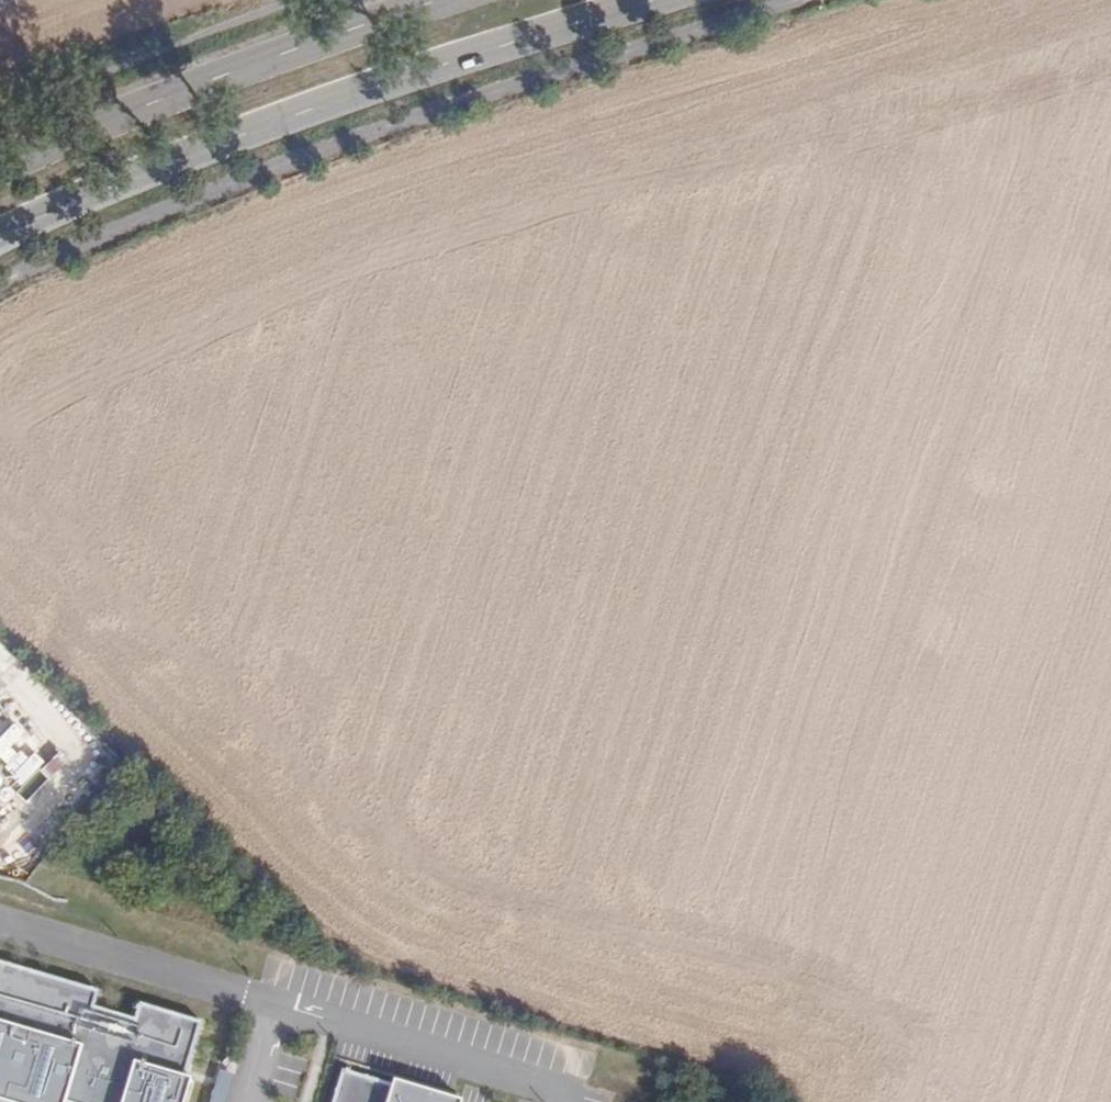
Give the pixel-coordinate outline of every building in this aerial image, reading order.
[(189,1080),(183,1078),(199,1024),(137,1005),(132,1021),(91,1009),(96,993),(0,964),(0,1101),(182,1101),(189,1080)] [(459,1101),(389,1081),(388,1085),(338,1070),(329,1101),(459,1101)] [(233,1076),(217,1071),(208,1101),(225,1101),(233,1076)]
